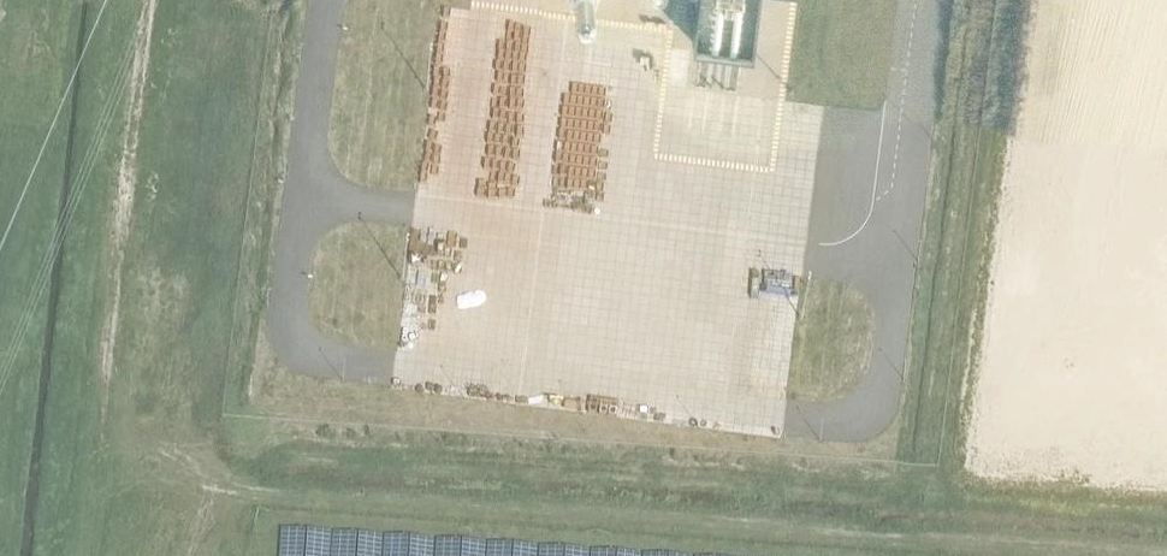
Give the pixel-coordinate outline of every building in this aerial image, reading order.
[(463,10),(460,37),(482,39),(484,13),(463,10)]
